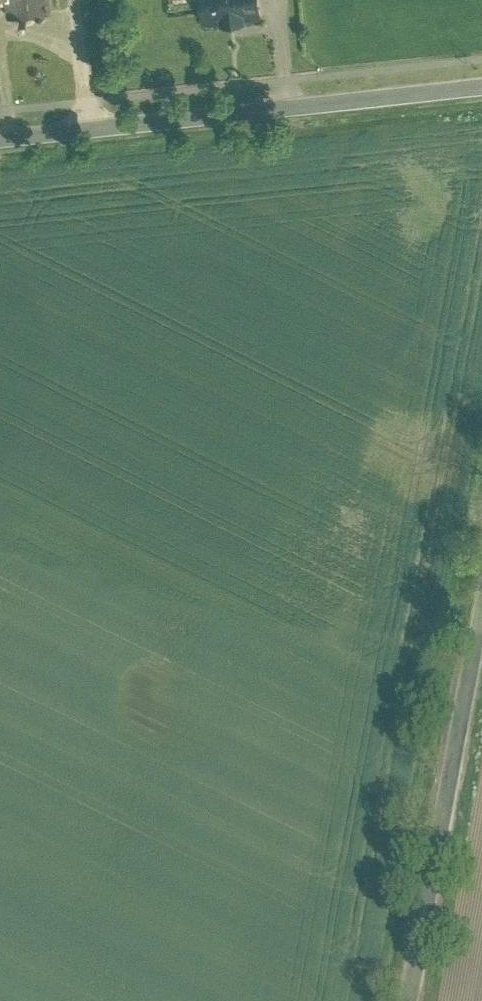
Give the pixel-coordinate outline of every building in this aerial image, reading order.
[(209,18),(267,14),(266,0),(208,0),(209,18)]
